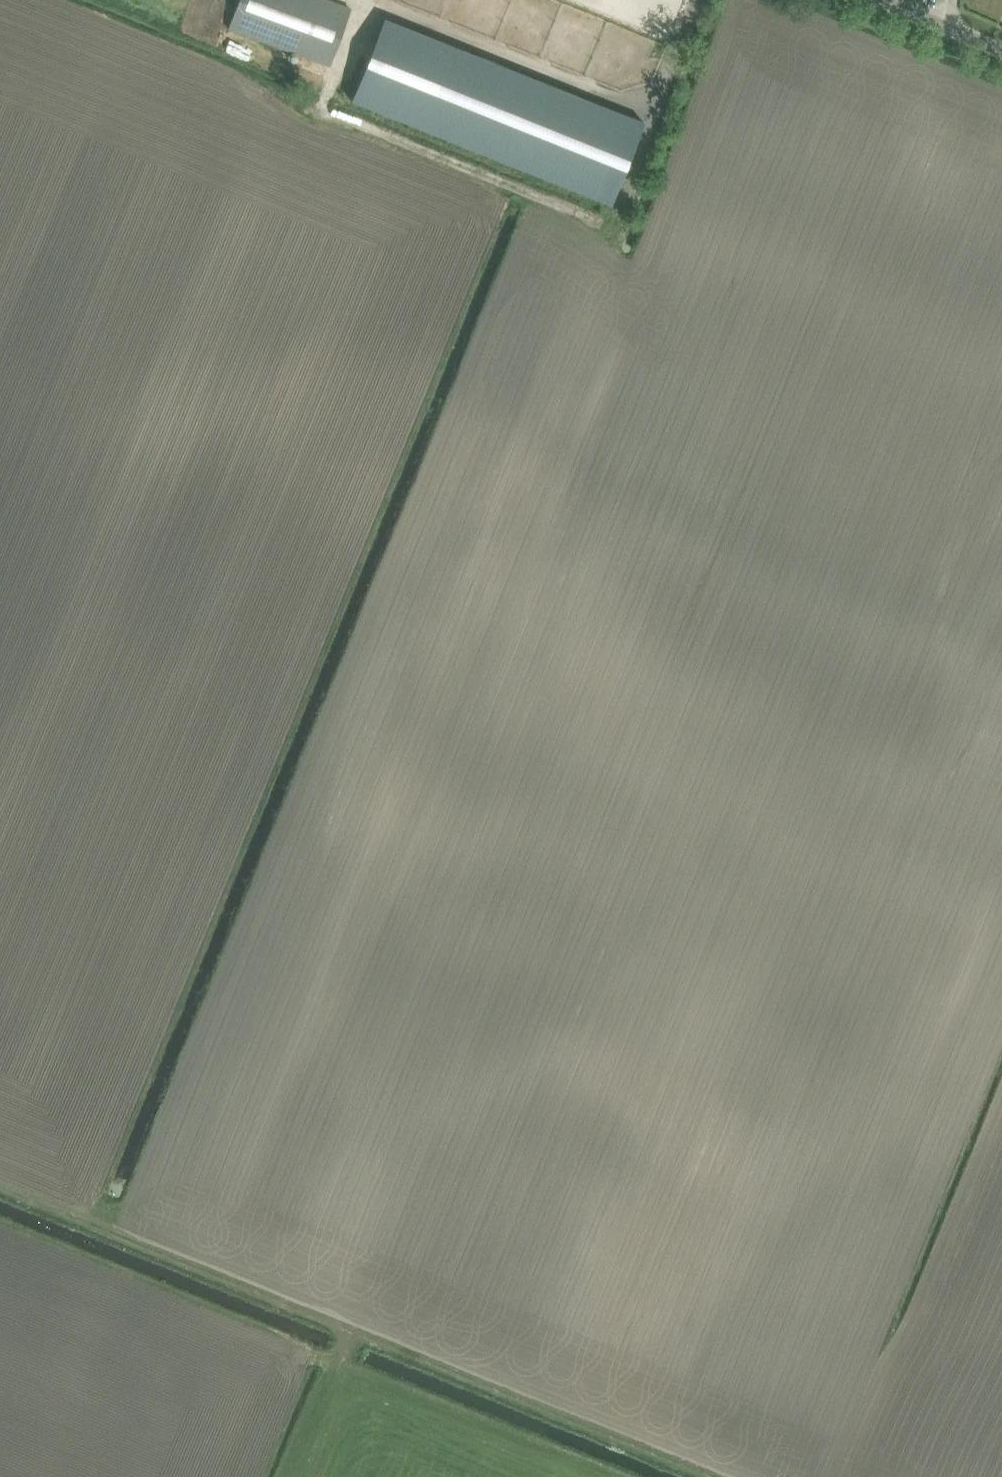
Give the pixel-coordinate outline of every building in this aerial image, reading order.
[(227,28),(328,65),(350,7),(330,0),(238,0),(227,28)] [(384,17),(351,99),(611,203),(644,121),(384,17)]
